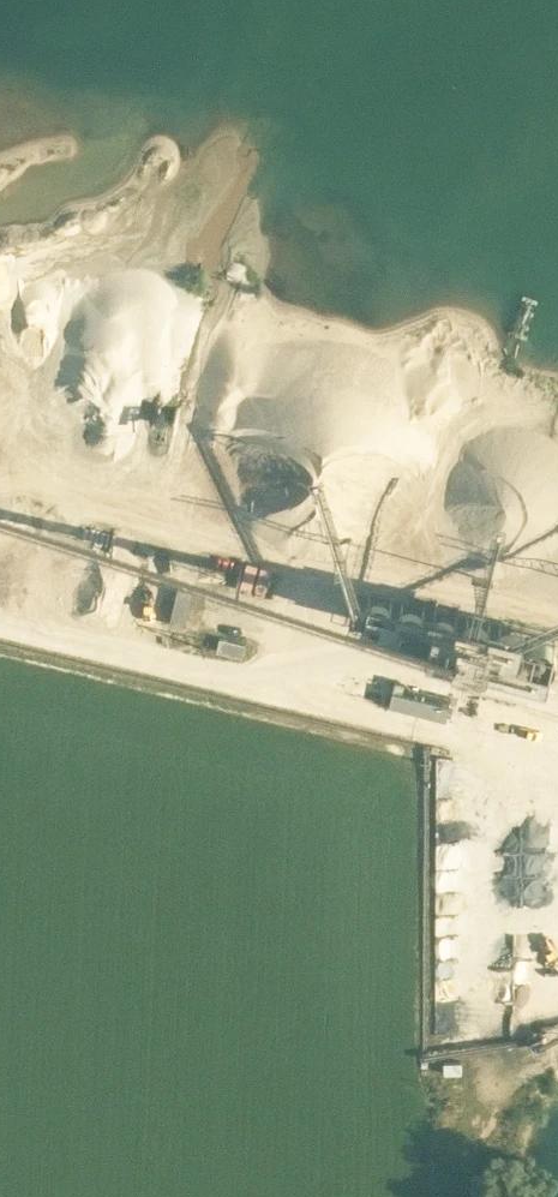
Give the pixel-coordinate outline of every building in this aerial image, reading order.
[(359,615),(554,663),(557,649),(557,636),(366,588),(359,615)] [(246,641),(220,635),(217,648),(243,654),(246,641)]
